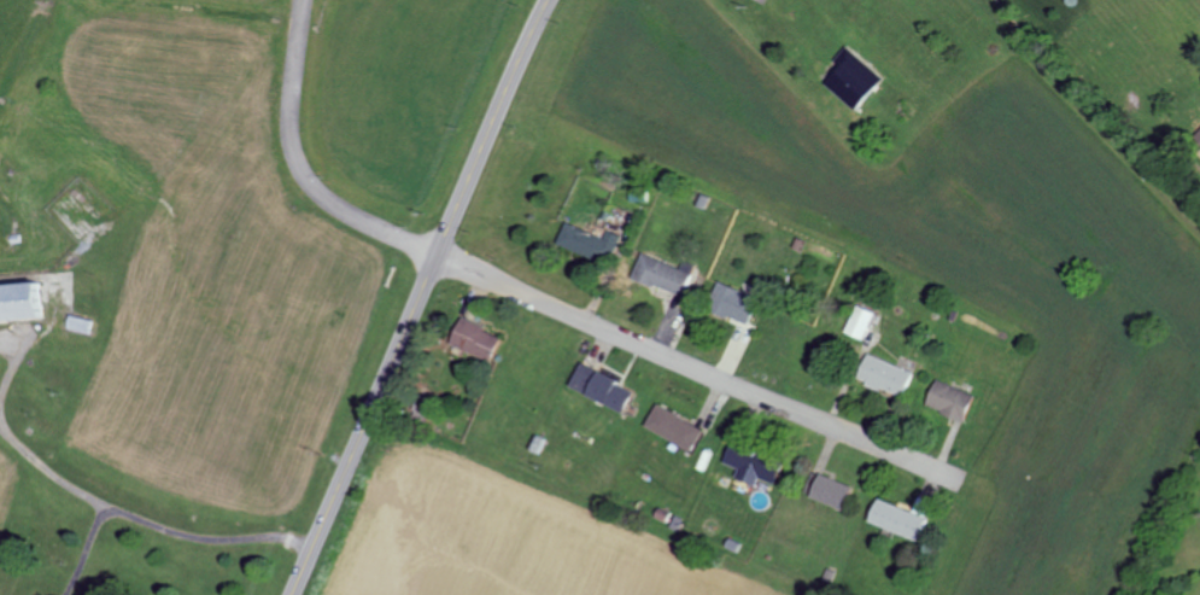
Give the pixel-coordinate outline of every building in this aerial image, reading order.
[(852,110),(880,79),(844,46),(830,61),(837,67),(823,84),(852,110)] [(603,239),(565,224),(557,245),(609,264),(619,235),(606,230),(603,239)] [(690,273),(641,254),(631,278),(681,298),(690,273)] [(747,326),(758,300),(717,283),(707,309),(747,326)] [(44,321),(42,285),(0,287),(0,323),(44,321)] [(862,340),(873,314),(855,306),(844,333),(862,340)] [(449,345),(489,361),(499,335),(459,319),(449,345)] [(912,373),(866,354),(856,379),(901,398),(912,373)] [(624,413),(635,389),(579,365),(569,389),(624,413)] [(964,422),(973,395),(935,381),(926,408),(964,422)] [(645,428),(694,452),(705,429),(657,405),(645,428)] [(724,463),(740,470),(736,478),(756,487),(760,479),(775,485),(782,467),(731,445),(724,463)] [(850,486),(818,476),(811,499),(843,509),(850,486)]
